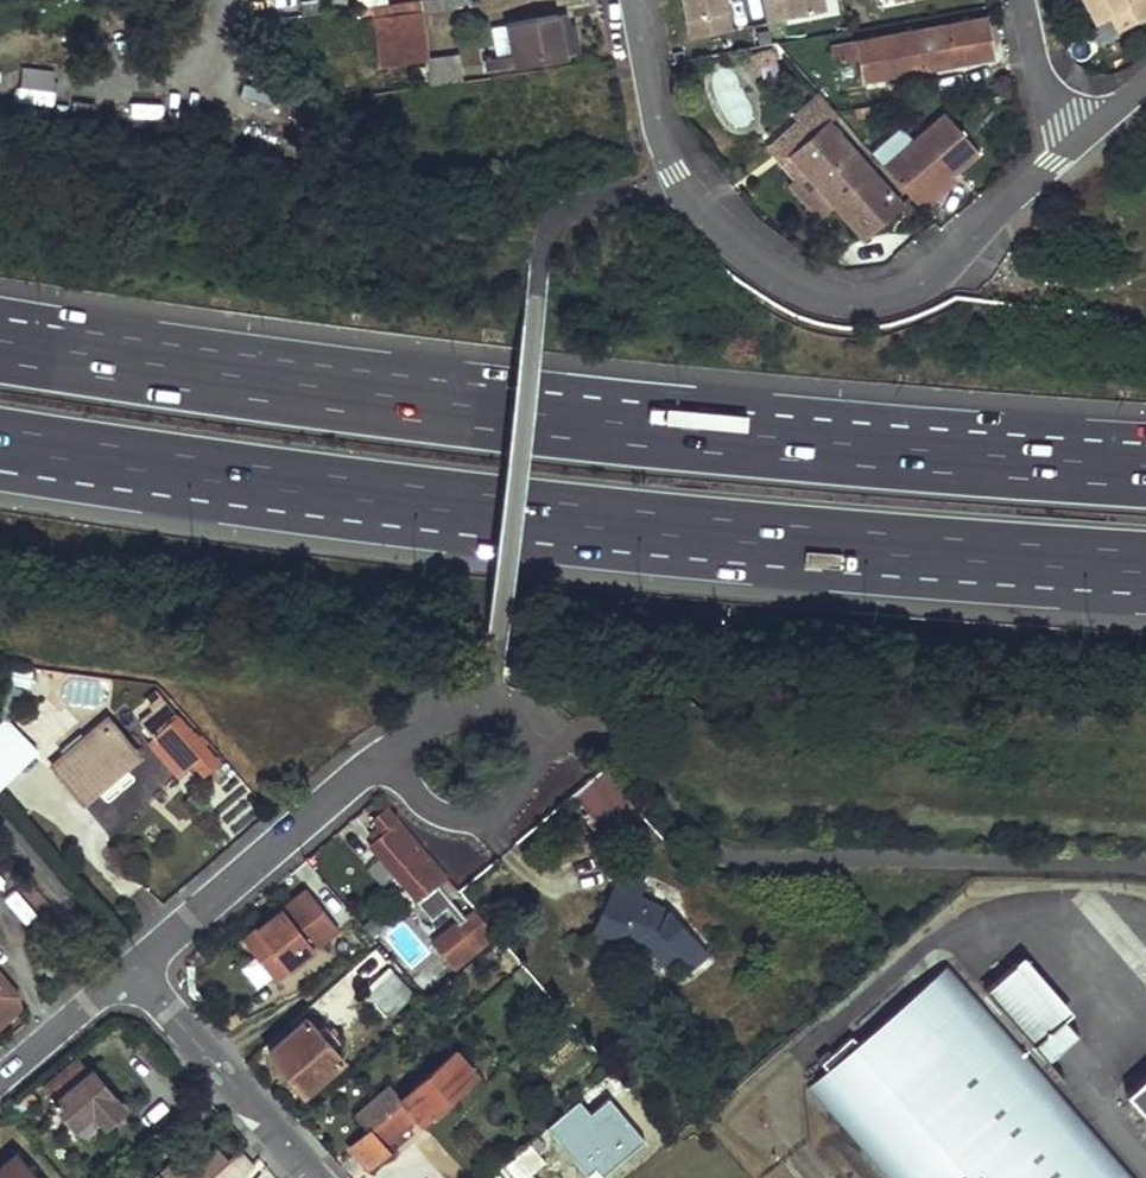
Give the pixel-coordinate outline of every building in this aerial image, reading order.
[(373,5),(381,65),(429,59),(421,0),(410,0),(373,5)] [(689,36),(730,28),(724,0),(682,0),(689,36)] [(768,20),(823,10),(821,0),(764,0),(768,20)] [(1094,21),(1108,13),(1117,29),(1145,13),(1145,0),(1083,0),(1094,21)] [(553,11),(560,51),(576,48),(569,8),(553,11)] [(553,11),(503,19),(507,47),(493,49),(485,51),(488,65),(560,51),(553,11)] [(987,18),(831,43),(832,52),(840,51),(841,58),(859,54),(864,78),(994,53),(987,18)] [(488,21),(493,49),(507,47),(503,19),(488,21)] [(755,64),(776,58),(772,46),(752,52),(755,64)] [(430,55),(431,82),(461,81),(460,54),(430,55)] [(53,103),(54,69),(19,67),(17,101),(53,103)] [(242,82),(238,97),(272,105),(276,90),(242,82)] [(947,110),(886,164),(924,207),(939,194),(935,189),(954,172),(980,149),(947,110)] [(902,202),(826,118),(787,153),(788,154),(833,203),(864,236),(902,202)] [(833,203),(788,154),(780,161),(793,176),(787,182),(819,217),(833,203)] [(939,194),(958,177),(954,172),(935,189),(939,194)] [(32,667),(11,664),(6,675),(30,677),(32,667)] [(6,675),(0,688),(0,718),(9,721),(0,728),(0,782),(37,750),(11,720),(23,688),(28,688),(30,677),(6,675)] [(222,761),(157,690),(133,712),(156,738),(149,744),(177,774),(192,760),(205,775),(222,761)] [(145,750),(112,713),(58,762),(90,799),(145,750)] [(624,800),(599,771),(577,790),(602,819),(624,800)] [(382,808),(364,823),(370,829),(363,835),(369,844),(364,848),(410,903),(409,904),(425,922),(439,910),(452,925),(428,945),(443,964),(488,927),(472,908),(462,916),(435,885),(442,878),(382,808)] [(634,886),(606,876),(579,944),(604,953),(608,941),(637,953),(640,956),(641,955),(649,963),(648,965),(653,972),(668,958),(679,970),(695,956),(659,914),(627,901),(634,886)] [(337,932),(304,893),(242,946),(276,984),(337,932)] [(942,966),(815,1076),(905,1177),(1128,1177),(942,966)] [(422,996),(398,968),(368,994),(392,1022),(422,996)] [(981,996),(1030,1050),(1060,1023),(1012,969),(981,996)] [(13,990),(0,975),(0,1001),(13,990)] [(13,990),(0,1001),(0,1026),(19,1010),(13,990)] [(308,1017),(272,1049),(305,1090),(343,1057),(324,1035),(331,1029),(326,1024),(318,1030),(308,1017)] [(486,1033),(471,1042),(476,1050),(490,1041),(486,1033)] [(455,1047),(400,1095),(403,1098),(350,1144),(369,1164),(474,1070),(455,1047)] [(76,1056),(42,1086),(55,1100),(89,1071),(76,1056)] [(55,1100),(88,1140),(102,1130),(99,1126),(125,1106),(94,1067),(89,1071),(55,1100)] [(600,1076),(587,1088),(596,1099),(609,1087),(600,1076)] [(1122,1099),(1145,1126),(1145,1077),(1122,1099)] [(452,1177),(459,1177),(488,1152),(447,1108),(415,1137),(452,1177)] [(505,1160),(521,1177),(524,1177),(546,1160),(528,1139),(505,1160)] [(222,1144),(214,1151),(225,1163),(232,1156),(222,1144)] [(0,1174),(0,1177),(43,1177),(17,1148),(3,1161),(9,1167),(0,1174)] [(212,1177),(233,1177),(250,1163),(239,1150),(232,1156),(225,1163),(210,1176),(212,1177)] [(187,1174),(190,1177),(208,1177),(210,1176),(225,1163),(214,1151),(187,1174)] [(148,1177),(190,1177),(187,1174),(172,1157),(148,1177)] [(9,1167),(3,1161),(0,1163),(0,1174),(9,1167)]
